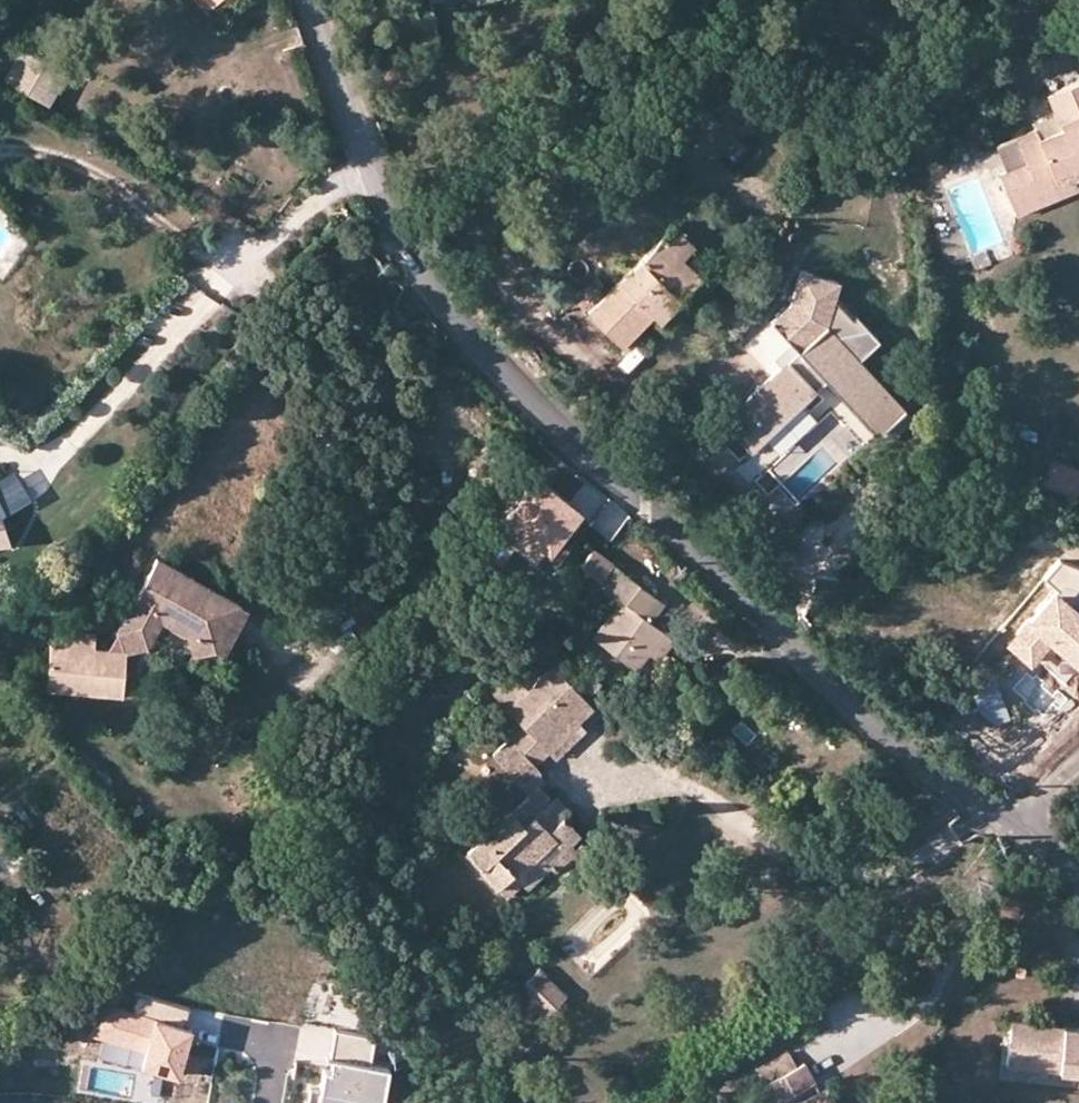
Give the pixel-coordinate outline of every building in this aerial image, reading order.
[(216,5),(211,0),(198,0),(209,13),(216,5)] [(24,54),(9,80),(46,102),(61,77),(24,54)] [(1078,168),(1078,74),(1038,91),(1051,125),(1027,132),(1024,124),(1003,132),(1005,136),(1014,160),(989,170),(1009,217),(1045,201),(1037,185),(1078,168)] [(1037,185),(1045,201),(1078,186),(1078,168),(1037,185)] [(673,226),(661,241),(682,259),(694,246),(673,226)] [(673,289),(681,297),(702,278),(682,259),(661,241),(591,310),(625,344),(655,313),(653,311),(673,289)] [(968,273),(985,266),(979,253),(970,256),(962,259),(968,273)] [(877,342),(865,329),(836,333),(828,324),(837,280),(797,272),(790,306),(771,323),(798,352),(722,423),(748,451),(824,380),(875,435),(902,409),(856,361),(877,342)] [(661,319),(681,297),(673,289),(653,311),(655,313),(661,319)] [(536,474),(502,516),(545,550),(579,508),(536,474)] [(1053,477),(1046,493),(1078,505),(1078,486),(1053,477)] [(646,655),(666,630),(651,619),(665,601),(593,547),(580,563),(600,580),(597,584),(619,600),(594,635),(635,668),(646,655)] [(223,622),(233,600),(155,555),(115,633),(145,648),(159,620),(183,632),(180,640),(218,661),(238,629),(223,622)] [(1007,646),(1032,670),(1040,662),(1052,648),(1077,671),(1078,673),(1078,613),(1078,571),(1061,563),(1045,579),(1057,594),(1007,646)] [(229,608),(223,622),(238,629),(242,614),(229,608)] [(121,695),(125,650),(93,648),(94,633),(60,630),(59,645),(49,644),(45,690),(121,695)] [(676,637),(666,630),(646,655),(656,661),(676,637)] [(145,648),(115,633),(125,650),(145,648)] [(1052,648),(1040,662),(1065,684),(1077,671),(1052,648)] [(534,766),(549,752),(578,724),(594,708),(555,667),(532,690),(513,671),(494,689),(526,722),(494,754),(531,792),(546,778),(534,766)] [(555,838),(568,849),(585,833),(569,818),(563,822),(546,806),(551,801),(540,789),(515,815),(510,814),(470,854),(483,868),(482,874),(510,896),(523,883),(516,878),(555,838)] [(557,797),(551,801),(546,806),(563,822),(569,818),(573,813),(557,797)] [(559,872),(576,857),(572,854),(568,849),(555,838),(516,878),(523,883),(530,889),(553,866),(559,872)] [(572,854),(576,857),(584,866),(600,852),(588,841),(572,854)] [(537,964),(521,980),(547,1007),(563,992),(537,964)] [(142,1070),(178,1080),(188,1044),(176,1041),(177,1035),(179,1030),(185,1032),(190,1011),(135,996),(130,1016),(104,1009),(96,1040),(147,1054),(142,1070)] [(1078,1065),(1078,1018),(1018,1011),(1011,1056),(1078,1065)] [(176,1041),(188,1044),(191,1033),(185,1032),(179,1030),(177,1035),(176,1041)] [(335,1030),(330,1069),(322,1068),(319,1089),(312,1088),(310,1102),(348,1102),(349,1098),(383,1102),(388,1064),(368,1062),(372,1035),(335,1030)] [(781,1101),(819,1082),(809,1062),(770,1081),(781,1101)] [(830,1088),(800,1102),(838,1102),(830,1088)]
